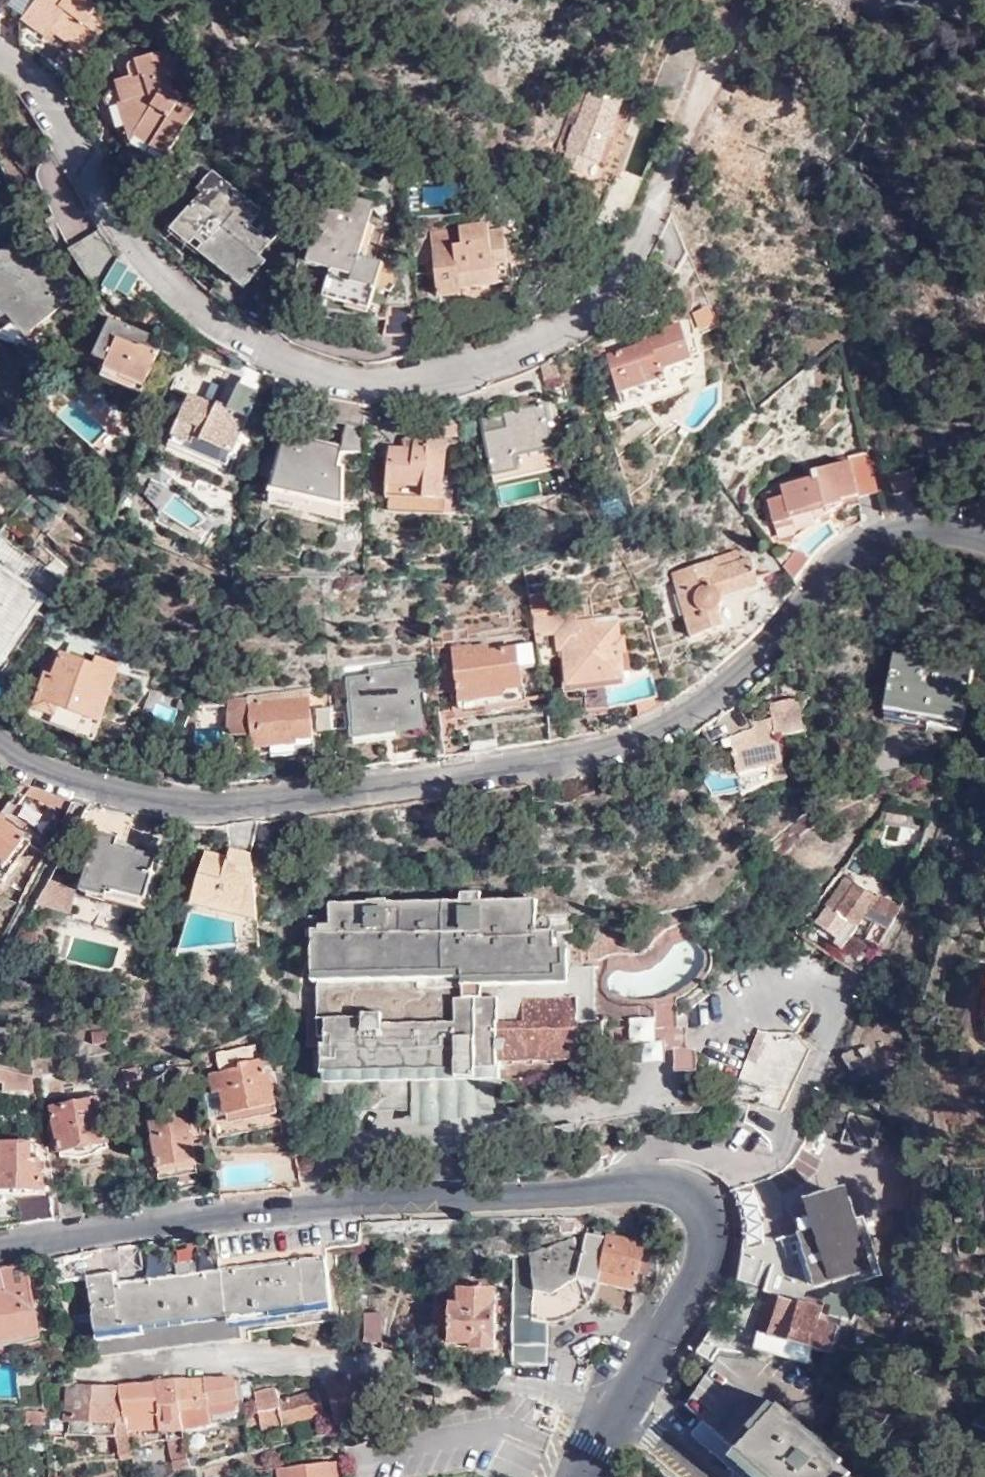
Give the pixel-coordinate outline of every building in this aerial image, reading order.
[(18,23),(39,40),(47,30),(81,56),(110,20),(84,0),(35,0),(18,23)] [(657,91),(662,76),(685,85),(705,35),(678,25),(654,89),(657,91)] [(170,82),(160,55),(124,64),(128,79),(110,85),(116,106),(112,108),(126,145),(139,143),(161,157),(188,112),(174,105),(179,96),(159,85),(170,82)] [(685,85),(662,76),(657,91),(679,99),(685,85)] [(604,162),(627,101),(593,88),(580,126),(575,124),(568,143),(572,144),(565,164),(585,172),(589,158),(604,162)] [(657,91),(654,89),(647,105),(673,114),(674,113),(652,102),(657,91)] [(652,102),(674,113),(679,99),(657,91),(652,102)] [(96,293),(104,278),(115,256),(97,230),(58,163),(51,144),(41,156),(42,171),(47,202),(59,232),(96,293)] [(259,213),(210,172),(201,185),(206,189),(177,225),(206,249),(205,250),(247,284),(263,264),(257,259),(268,245),(247,228),(259,213)] [(375,202),(326,188),(305,262),(329,269),(322,296),(369,310),(383,262),(359,255),(375,202)] [(429,230),(438,295),(460,293),(459,286),(495,282),(493,264),(507,261),(503,235),(489,236),(488,223),(429,230)] [(80,292),(26,232),(0,256),(0,302),(11,314),(14,312),(34,333),(80,292)] [(154,294),(115,256),(104,280),(148,300),(154,294)] [(414,305),(387,305),(387,335),(418,336),(414,305)] [(700,333),(718,328),(712,306),(694,312),(700,333)] [(108,359),(106,364),(127,373),(123,383),(142,391),(165,337),(111,314),(94,353),(108,359)] [(637,344),(608,354),(621,394),(664,380),(661,371),(693,361),(681,323),(634,338),(637,344)] [(556,356),(542,365),(546,380),(560,377),(556,356)] [(127,373),(106,364),(102,374),(123,383),(127,373)] [(192,395),(170,440),(226,468),(258,395),(240,386),(239,390),(222,382),(212,405),(192,395)] [(363,451),(363,404),(328,400),(325,421),(346,426),(343,448),(363,451)] [(545,402),(479,416),(494,484),(559,470),(545,402)] [(340,468),(343,448),(284,433),(276,487),(347,503),(345,469),(340,468)] [(392,445),(385,491),(440,499),(446,442),(416,438),(414,448),(392,445)] [(769,498),(773,518),(770,519),(772,529),(775,528),(779,534),(785,538),(794,537),(800,534),(831,506),(830,502),(860,495),(859,492),(878,488),(868,449),(850,453),(852,461),(820,469),(821,476),(781,485),(783,495),(769,498)] [(920,487),(914,470),(891,476),(896,493),(920,487)] [(152,504),(163,486),(150,478),(139,496),(152,504)] [(692,637),(723,628),(746,621),(737,591),(758,585),(750,558),(741,561),(738,549),(715,556),(715,558),(674,571),(692,637)] [(47,598),(0,563),(0,669),(47,598)] [(537,611),(539,634),(560,632),(562,649),(569,648),(573,684),(628,677),(621,623),(599,626),(598,617),(581,619),(580,606),(537,611)] [(537,650),(486,653),(487,649),(458,651),(461,706),(484,704),(484,701),(527,697),(525,671),(538,670),(537,650)] [(12,730),(38,744),(49,715),(56,718),(58,711),(99,726),(123,662),(102,655),(99,664),(64,651),(55,675),(49,672),(33,708),(21,704),(12,730)] [(962,730),(973,666),(894,652),(884,716),(919,722),(917,730),(928,731),(929,724),(962,730)] [(356,772),(391,765),(390,725),(417,723),(418,663),(375,666),(375,673),(350,674),(356,772)] [(640,709),(661,701),(653,672),(634,680),(640,709)] [(248,694),(248,695),(228,694),(227,731),(251,731),(252,747),(270,745),(271,757),(300,755),(299,743),(313,742),(308,689),(248,694)] [(731,738),(743,796),(787,777),(778,736),(804,731),(796,698),(769,704),(770,708),(772,713),(751,718),(756,729),(737,736),(731,738)] [(727,711),(737,736),(756,729),(751,718),(751,717),(749,713),(743,699),(727,711)] [(316,709),(317,732),(332,732),(331,708),(316,709)] [(751,717),(751,718),(772,713),(770,708),(749,713),(751,717)] [(26,840),(0,822),(0,881),(3,883),(18,863),(12,859),(26,840)] [(153,872),(157,856),(117,844),(119,837),(99,832),(81,891),(107,898),(109,889),(147,899),(156,872),(153,872)] [(200,875),(193,904),(259,921),(255,872),(231,865),(226,882),(200,875)] [(868,938),(880,945),(899,905),(871,888),(870,890),(848,875),(817,920),(841,936),(836,942),(842,946),(870,907),(876,911),(870,921),(875,923),(868,938)] [(410,1107),(411,1116),(494,1106),(494,1067),(501,1067),(501,1061),(581,1059),(581,1057),(603,1057),(602,1027),(616,1027),(616,1036),(635,1035),(635,1019),(651,1017),(655,1013),(656,1008),(657,1002),(614,1003),(603,1014),(595,1014),(594,969),(570,969),(570,948),(562,947),(562,944),(556,944),(556,930),(572,930),(572,909),(537,910),(536,898),(482,899),(481,890),(461,891),(461,899),(387,901),(384,897),(369,897),(367,901),(330,902),(330,927),(311,928),(313,981),(465,977),(466,999),(455,999),(455,1020),(383,1023),(382,1013),(362,1013),(363,1017),(325,1018),(326,1035),(321,1035),(323,1073),(361,1071),(361,1107),(410,1107)] [(106,1046),(114,1044),(110,1025),(90,1029),(94,1042),(105,1039),(106,1046)] [(854,1050),(843,1054),(851,1070),(863,1065),(868,1068),(880,1069),(888,1065),(892,1060),(894,1055),(896,1048),(895,1042),(891,1035),(885,1031),(878,1028),(871,1028),(865,1030),(859,1035),(856,1042),(854,1050)] [(733,1099),(747,1102),(783,1109),(809,1048),(796,1031),(755,1040),(733,1099)] [(265,1078),(261,1058),(236,1062),(236,1066),(209,1072),(212,1089),(221,1088),(226,1112),(274,1103),(269,1077),(265,1078)] [(142,1078),(139,1066),(123,1069),(124,1081),(142,1078)] [(32,1077),(0,1069),(0,1083),(3,1083),(4,1092),(32,1093),(32,1077)] [(215,1108),(213,1097),(207,1099),(209,1110),(215,1108)] [(108,1146),(99,1098),(53,1107),(63,1155),(108,1146)] [(188,1119),(186,1102),(148,1107),(158,1165),(196,1160),(188,1119)] [(494,1106),(411,1116),(412,1123),(483,1113),(494,1114),(494,1106)] [(31,1142),(0,1142),(0,1187),(45,1189),(40,1160),(31,1160),(31,1142)] [(169,1200),(199,1196),(197,1171),(168,1173),(169,1200)] [(61,1216),(83,1213),(77,1187),(56,1189),(61,1216)] [(23,1222),(53,1217),(49,1193),(19,1197),(23,1222)] [(816,1227),(857,1217),(851,1198),(811,1209),(816,1227)] [(864,1215),(857,1217),(816,1227),(781,1238),(784,1246),(802,1241),(816,1285),(880,1267),(864,1215)] [(587,1231),(514,1257),(513,1363),(548,1363),(549,1321),(564,1318),(572,1314),(581,1308),(588,1302),(593,1294),(600,1279),(636,1287),(639,1270),(647,1272),(652,1247),(644,1242),(608,1233),(607,1237),(587,1231)] [(87,1275),(96,1352),(152,1345),(238,1334),(236,1308),(331,1298),(325,1248),(189,1263),(190,1273),(175,1273),(173,1266),(139,1269),(87,1275)] [(174,1262),(173,1266),(175,1273),(190,1273),(189,1263),(188,1261),(174,1262)] [(0,1266),(0,1335),(37,1329),(26,1263),(0,1266)] [(813,1348),(842,1356),(882,1352),(884,1345),(864,1341),(865,1336),(870,1336),(869,1319),(859,1315),(861,1307),(855,1289),(824,1297),(821,1307),(786,1297),(789,1286),(768,1280),(763,1291),(771,1293),(755,1347),(808,1363),(813,1348)] [(494,1301),(494,1286),(461,1285),(460,1301),(450,1300),(450,1340),(472,1340),(473,1347),(496,1348),(497,1301),(494,1301)] [(381,1339),(380,1319),(364,1319),(365,1339),(381,1339)] [(828,1370),(711,1369),(687,1404),(745,1456),(770,1476),(856,1476),(825,1450),(829,1446),(821,1439),(830,1430),(820,1422),(840,1400),(828,1370)] [(124,1417),(127,1432),(160,1430),(160,1432),(166,1432),(168,1443),(170,1442),(175,1470),(187,1468),(186,1462),(177,1407),(172,1377),(153,1380),(153,1382),(118,1386),(124,1417)] [(177,1407),(186,1462),(187,1468),(189,1467),(182,1429),(173,1378),(173,1377),(172,1377),(177,1407)] [(182,1429),(211,1424),(209,1416),(207,1406),(237,1401),(233,1377),(173,1378),(182,1429)] [(321,1411),(316,1389),(276,1396),(273,1384),(252,1388),(260,1428),(291,1420),(321,1411)] [(119,1419),(113,1386),(67,1385),(66,1420),(71,1421),(71,1435),(117,1436),(122,1459),(128,1459),(127,1454),(119,1419)] [(124,1417),(118,1386),(113,1386),(119,1419),(127,1454),(128,1459),(132,1458),(127,1432),(124,1417)] [(237,1411),(235,1401),(207,1406),(209,1416),(237,1411)] [(334,1462),(277,1467),(279,1476),(335,1476),(334,1462)] [(269,1476),(268,1467),(255,1468),(257,1476),(263,1476),(269,1476)]
